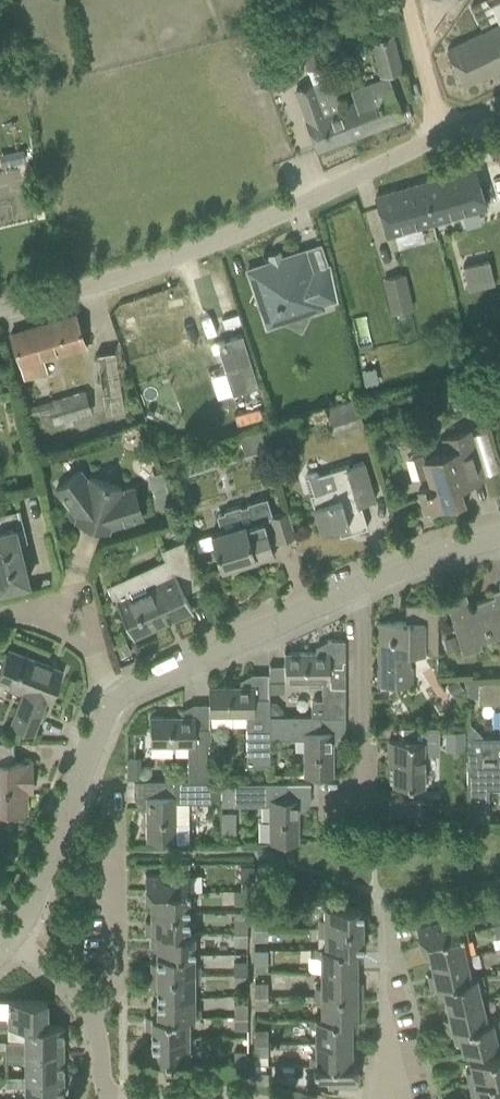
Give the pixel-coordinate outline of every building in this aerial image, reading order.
[(298,29),(295,30),(307,70),(325,64),(313,25),(314,25),(306,0),(288,0),(298,29)] [(447,49),(464,84),(499,67),(499,23),(447,49)] [(371,41),(380,75),(401,70),(392,36),(371,41)] [(267,82),(262,68),(248,73),(253,86),(267,82)] [(341,108),(329,78),(295,90),(307,121),(306,121),(309,130),(317,150),(350,137),(340,109),(341,108)] [(341,108),(340,109),(350,137),(402,118),(388,78),(353,91),(357,102),(341,108)] [(375,196),(386,235),(485,207),(474,169),(375,196)] [(306,273),(299,252),(247,269),(266,327),(284,321),(301,331),(309,313),(324,308),(322,301),(333,297),(334,300),(335,300),(328,265),(306,273)] [(490,260),(462,266),(467,289),(495,283),(490,260)] [(402,274),(383,279),(391,314),(408,310),(411,309),(402,274)] [(189,295),(119,293),(118,319),(116,319),(116,346),(140,347),(141,327),(160,328),(160,316),(188,316),(189,295)] [(43,359),(84,347),(75,314),(10,333),(20,366),(20,365),(24,379),(47,372),(43,359)] [(242,335),(216,344),(225,373),(232,395),(258,386),(242,335)] [(115,351),(95,354),(104,413),(121,410),(123,410),(115,351)] [(469,380),(446,384),(447,387),(449,398),(471,395),(469,380)] [(488,395),(484,380),(476,382),(480,397),(488,395)] [(84,387),(36,402),(38,408),(49,405),(54,424),(63,421),(65,426),(74,424),(72,418),(92,412),(84,387)] [(363,422),(356,399),(324,409),(331,432),(363,422)] [(262,429),(240,436),(246,457),(268,450),(262,429)] [(446,451),(427,457),(426,454),(420,451),(412,454),(409,459),(416,480),(428,476),(431,486),(418,490),(424,510),(463,498),(459,486),(484,478),(468,429),(442,437),(446,451)] [(348,465),(318,474),(317,470),(308,473),(305,479),(321,531),(346,523),(349,533),(367,527),(360,504),(375,500),(363,461),(349,466),(348,465)] [(88,481),(80,470),(55,489),(76,516),(75,520),(108,530),(109,527),(142,517),(133,487),(120,491),(121,488),(89,478),(88,481)] [(167,487),(153,491),(159,509),(173,505),(172,503),(167,487)] [(220,530),(210,534),(214,546),(221,567),(254,557),(255,561),(274,556),(270,543),(295,536),(287,510),(271,515),(266,497),(246,503),(247,505),(240,507),(240,505),(223,510),(223,512),(215,514),(220,530)] [(26,540),(19,508),(17,509),(17,510),(0,514),(0,588),(28,581),(18,542),(26,540)] [(114,594),(117,600),(116,601),(132,637),(192,610),(183,591),(198,583),(185,541),(163,551),(174,574),(150,585),(143,571),(109,587),(113,595),(114,594)] [(468,603),(465,593),(445,599),(452,620),(462,654),(482,648),(478,636),(499,629),(499,594),(468,603)] [(408,654),(437,654),(437,604),(413,604),(413,621),(377,621),(378,685),(411,685),(411,669),(409,669),(408,654)] [(447,651),(459,647),(454,634),(443,638),(447,651)] [(327,652),(284,653),(284,666),(284,681),(322,681),(322,700),(315,700),(312,702),(311,705),(311,716),(322,716),(322,717),(344,717),(344,640),(327,640),(327,652)] [(125,641),(114,646),(118,657),(129,652),(125,641)] [(0,670),(12,675),(9,683),(25,689),(11,724),(32,732),(46,698),(50,699),(61,671),(8,650),(0,670)] [(253,686),(208,686),(209,715),(210,715),(246,715),(246,765),(269,765),(269,738),(269,716),(269,700),(269,673),(267,673),(267,696),(253,696),(253,686)] [(456,680),(447,686),(453,696),(462,690),(456,680)] [(478,682),(478,704),(499,704),(499,681),(478,682)] [(276,700),(269,700),(269,716),(283,716),(283,708),(276,700)] [(194,716),(150,716),(150,745),(187,745),(187,780),(210,779),(210,715),(209,715),(209,727),(194,727),(194,716)] [(283,716),(269,716),(269,738),(303,738),(304,754),(303,776),(332,776),(332,731),(321,731),(321,717),(322,717),(322,716),(311,716),(283,716)] [(402,740),(388,740),(388,763),(393,763),(393,785),(414,785),(422,785),(422,749),(437,749),(437,727),(402,727),(402,740)] [(464,730),(446,730),(447,745),(464,745),(464,730)] [(466,738),(467,821),(467,822),(489,822),(488,789),(499,789),(499,737),(466,738)] [(31,782),(31,762),(14,763),(13,741),(0,741),(0,811),(25,811),(25,782),(31,782)] [(133,780),(133,781),(141,781),(141,797),(146,797),(146,840),(173,840),(173,844),(188,844),(188,821),(174,821),(174,802),(210,802),(210,801),(210,783),(210,779),(187,780),(133,780)] [(310,782),(233,783),(233,803),(233,805),(269,805),(269,843),(297,843),(297,799),(310,799),(310,782)] [(219,783),(210,783),(210,801),(220,800),(219,783)] [(233,783),(221,783),(222,803),(233,803),(233,783)] [(388,801),(388,822),(423,822),(423,800),(388,801)] [(253,879),(253,866),(240,866),(240,879),(253,879)] [(145,891),(189,891),(189,873),(145,873),(145,891)] [(233,903),(247,903),(247,890),(233,890),(233,903)] [(189,891),(145,891),(145,903),(150,903),(150,912),(187,912),(187,899),(193,899),(193,891),(189,891)] [(324,905),(324,919),(319,919),(319,927),(367,927),(367,914),(361,914),(361,905),(324,905)] [(187,912),(150,912),(150,920),(145,920),(145,933),(151,933),(151,932),(187,932),(193,932),(193,923),(187,923),(187,912)] [(253,927),(267,927),(267,914),(253,914),(253,927)] [(420,943),(462,933),(458,915),(416,925),(420,943)] [(234,931),(247,931),(247,919),(234,919),(234,931)] [(267,940),(267,927),(253,927),(253,940),(267,940)] [(367,939),(367,927),(319,927),(319,935),(323,935),(323,947),(362,947),(362,939),(367,939)] [(247,931),(234,931),(234,946),(247,945),(247,931)] [(198,932),(193,932),(187,932),(151,932),(151,933),(151,945),(156,945),(156,953),(193,953),(193,940),(198,940),(198,932)] [(465,932),(462,933),(420,943),(423,954),(428,953),(430,963),(465,956),(462,942),(467,940),(465,932)] [(362,947),(323,947),(315,947),(315,956),(320,956),(320,971),(356,971),(356,961),(362,961),(362,947)] [(254,961),(267,960),(267,948),(253,948),(254,961)] [(193,953),(156,953),(156,962),(151,962),(151,974),(199,974),(198,965),(193,965),(193,953)] [(465,956),(430,963),(433,973),(427,975),(431,988),(436,987),(476,977),(474,968),(468,970),(465,956)] [(234,974),(247,974),(247,961),(234,961),(234,974)] [(356,971),(320,971),(320,987),(315,987),(315,995),(362,995),(362,982),(356,982),(356,971)] [(199,982),(199,974),(151,974),(151,987),(156,987),(156,995),(193,995),(193,982),(199,982)] [(247,974),(234,974),(234,987),(247,987),(247,974)] [(480,976),(476,977),(436,987),(439,999),(444,998),(446,1008),(481,1000),(478,985),(482,984),(480,976)] [(254,996),(267,995),(267,983),(254,983),(254,996)] [(193,995),(156,995),(156,1004),(151,1004),(151,1015),(193,1016),(199,1016),(199,1008),(193,1008),(193,995)] [(267,995),(254,996),(254,1009),(267,1009),(267,995)] [(362,995),(315,995),(315,1003),(320,1003),(321,1018),(356,1019),(356,1008),(362,1008),(362,995)] [(25,1026),(46,1026),(46,1025),(46,1000),(9,1000),(8,1016),(0,1016),(0,1026),(25,1026)] [(481,1000),(446,1008),(449,1018),(444,1019),(447,1033),(452,1031),(492,1022),(490,1013),(485,1014),(481,1000)] [(234,1016),(247,1016),(247,1003),(234,1003),(234,1016)] [(193,1016),(151,1015),(145,1015),(145,1029),(151,1028),(151,1037),(188,1037),(187,1025),(193,1025),(193,1016)] [(247,1016),(234,1016),(234,1029),(247,1029),(247,1016)] [(356,1019),(321,1018),(309,1019),(309,1026),(314,1026),(314,1042),(351,1042),(351,1031),(356,1031),(356,1019)] [(492,1022),(452,1031),(455,1043),(460,1042),(463,1053),(497,1045),(494,1029),(499,1028),(497,1020),(492,1022)] [(46,1026),(25,1026),(25,1040),(5,1040),(5,1051),(62,1051),(62,1025),(46,1025),(46,1026)] [(254,1043),(267,1043),(267,1030),(254,1030),(254,1043)] [(188,1037),(151,1037),(151,1046),(145,1046),(145,1059),(157,1059),(157,1064),(170,1064),(170,1059),(188,1058),(188,1045),(193,1045),(193,1037),(188,1037)] [(351,1042),(314,1042),(314,1057),(309,1057),(309,1065),(313,1065),(356,1065),(356,1052),(351,1052),(351,1042)] [(267,1043),(254,1043),(254,1056),(267,1056),(267,1043)] [(62,1075),(62,1051),(5,1051),(5,1061),(25,1061),(25,1076),(62,1075)] [(234,1064),(247,1064),(247,1051),(234,1051),(234,1064)] [(469,1061),(471,1069),(466,1071),(468,1083),(499,1076),(499,1053),(469,1061)] [(356,1065),(313,1065),(313,1083),(357,1083),(356,1065)] [(254,1071),(254,1083),(267,1083),(267,1071),(254,1071)] [(5,1076),(5,1086),(25,1086),(25,1098),(62,1098),(62,1075),(25,1076),(5,1076)] [(468,1083),(471,1095),(477,1094),(478,1098),(492,1098),(499,1097),(499,1076),(468,1083)]
